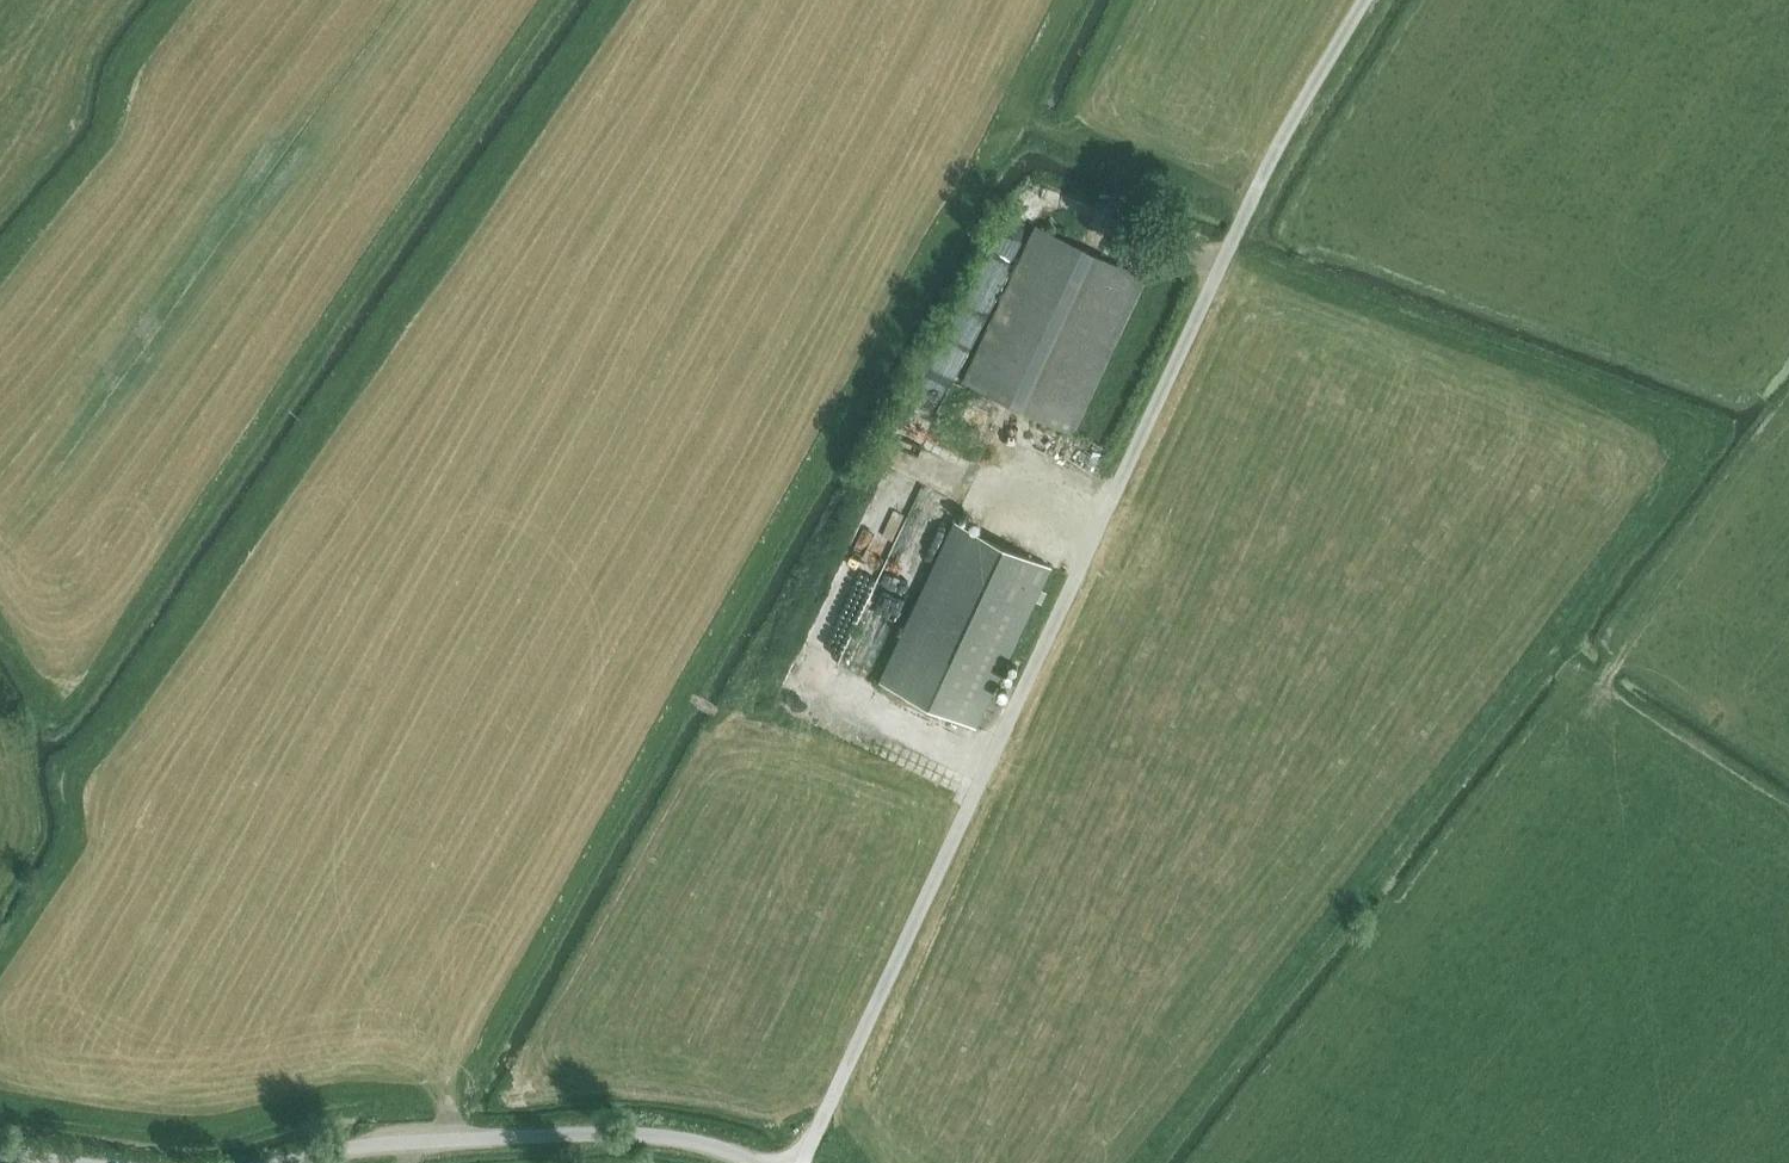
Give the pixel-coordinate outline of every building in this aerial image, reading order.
[(1132,214),(1135,208),(1128,205),(1126,212),(1132,214)] [(1073,433),(1146,276),(1037,225),(963,381),(1073,433)] [(1042,602),(1048,591),(1042,588),(1052,566),(955,520),(880,679),(977,724),(1036,599),(1042,602)]
